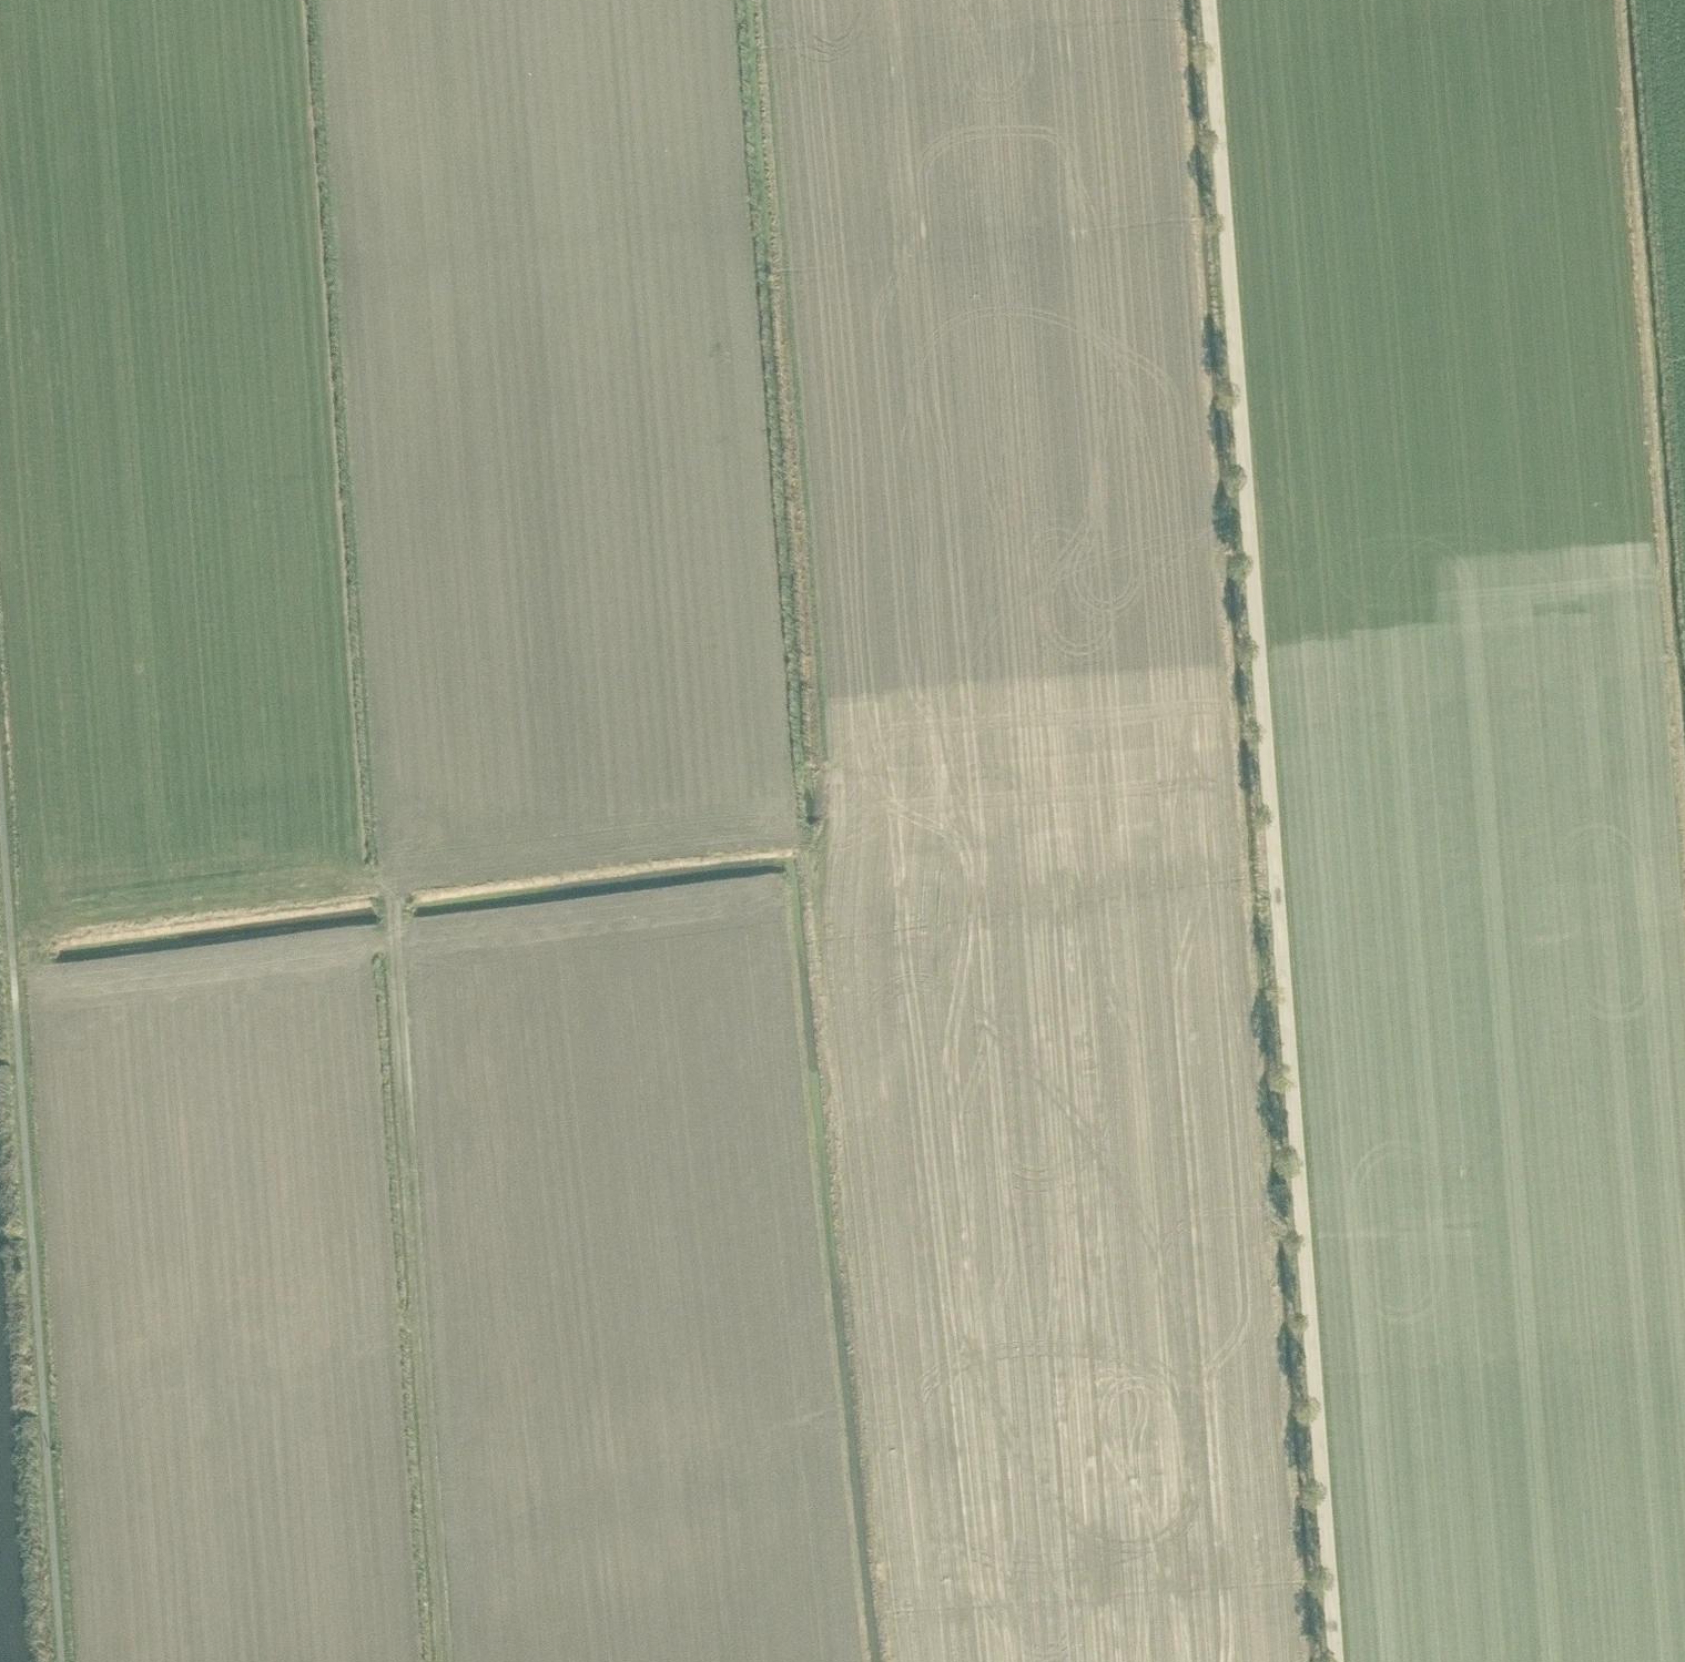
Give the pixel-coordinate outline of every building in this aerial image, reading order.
[(748,831),(776,821),(773,813),(745,823),(748,831)]
